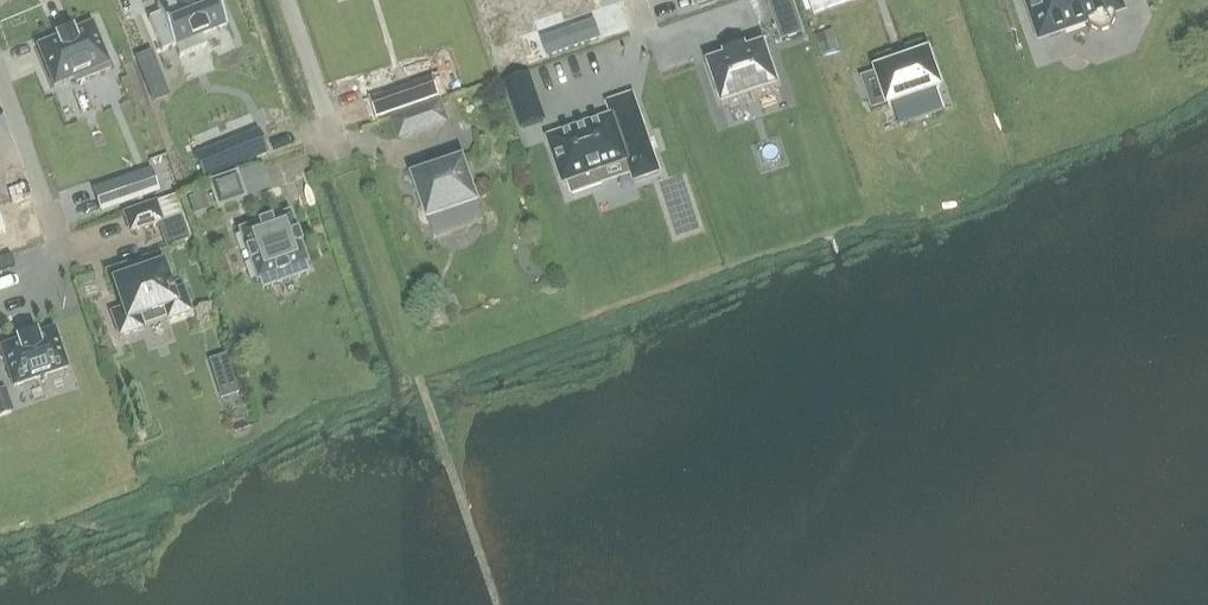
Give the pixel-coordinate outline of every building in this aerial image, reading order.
[(148,19),(162,51),(172,47),(175,46),(180,58),(206,47),(202,35),(226,25),(216,0),(175,0),(156,8),(159,14),(148,19)] [(812,9),(837,0),(809,0),(812,9)] [(1040,38),(1087,21),(1090,28),(1100,33),(1111,29),(1117,18),(1114,12),(1121,10),(1118,0),(1027,0),(1040,38)] [(798,13),(774,21),(781,42),(805,34),(798,13)] [(596,23),(515,51),(522,74),(604,45),(596,23)] [(56,40),(37,47),(54,87),(73,79),(76,85),(111,71),(108,64),(92,25),(73,33),(72,31),(55,37),(56,40)] [(729,58),(710,65),(724,104),(778,85),(764,46),(746,52),(744,48),(727,54),(729,58)] [(928,55),(876,72),(887,106),(939,88),(928,55)] [(139,66),(149,91),(165,85),(155,59),(139,66)] [(531,77),(505,85),(509,100),(536,91),(531,77)] [(399,91),(406,111),(442,98),(435,79),(399,91)] [(908,122),(959,105),(953,88),(902,105),(908,122)] [(659,173),(632,96),(607,105),(612,118),(548,140),(564,184),(566,183),(571,197),(602,186),(597,173),(626,163),(633,183),(659,173)] [(438,106),(394,121),(400,139),(444,123),(438,106)] [(268,155),(258,130),(194,155),(204,180),(268,155)] [(463,162),(414,179),(429,222),(478,204),(463,162)] [(128,177),(116,181),(124,204),(136,201),(147,197),(139,173),(128,177)] [(222,206),(245,198),(236,174),(214,182),(222,206)] [(131,233),(162,222),(156,203),(124,214),(131,233)] [(10,236),(0,205),(0,239),(10,236)] [(259,281),(307,264),(290,213),(242,230),(259,281)] [(163,223),(171,243),(194,234),(185,214),(163,223)] [(170,289),(162,267),(114,283),(124,310),(112,314),(120,337),(143,329),(139,317),(164,309),(168,320),(191,312),(183,289),(173,293),(171,289),(170,289)] [(18,339),(18,341),(0,347),(0,348),(13,386),(67,367),(54,329),(35,335),(35,333),(18,339)] [(232,374),(226,355),(208,360),(215,380),(232,374)] [(0,391),(0,416),(12,411),(5,389),(0,391)]
